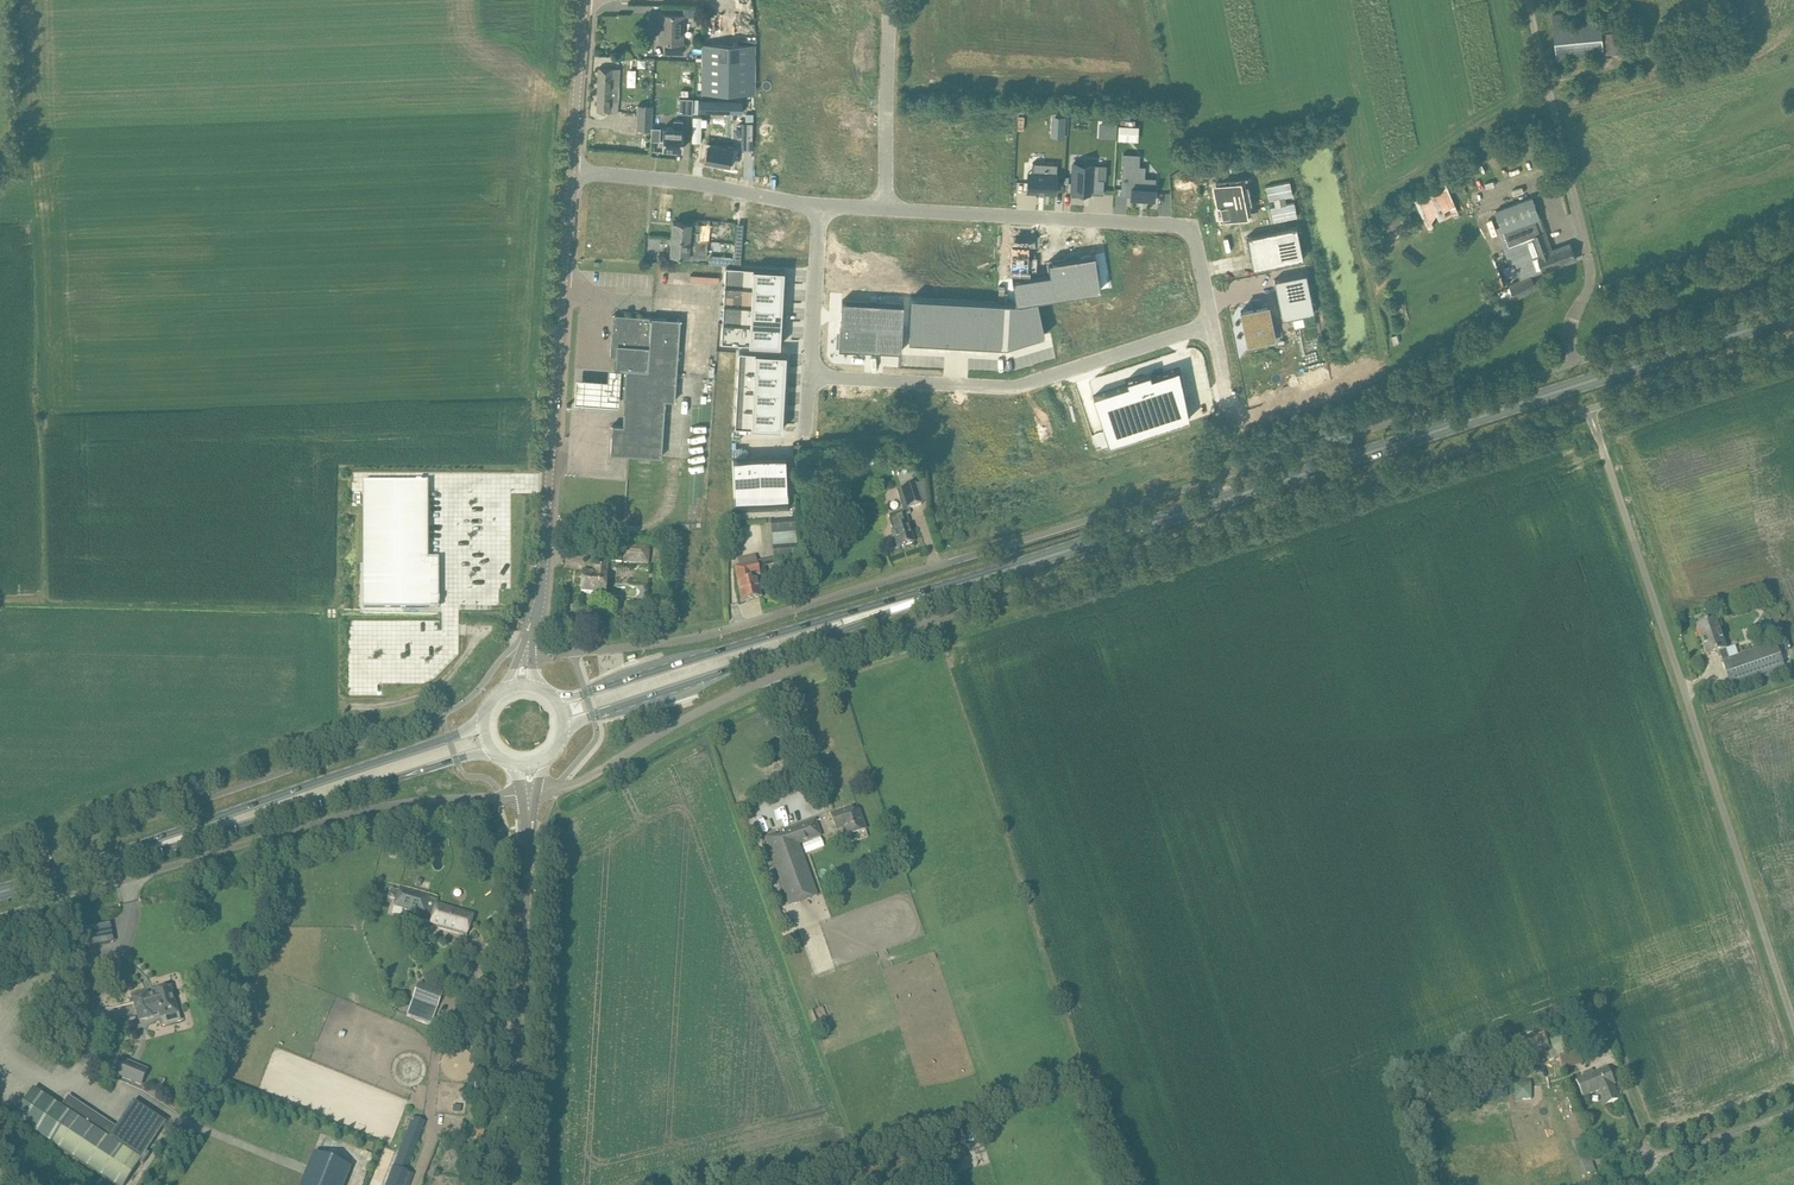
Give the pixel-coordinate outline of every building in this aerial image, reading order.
[(684,8),(684,14),(684,16),(693,16),(694,8),(684,8)] [(1553,14),(1557,57),(1632,50),(1628,16),(1566,22),(1565,13),(1553,14)] [(666,42),(665,53),(683,53),(683,42),(680,42),(680,34),(683,34),(684,16),(684,14),(660,14),(659,42),(666,42)] [(817,53),(818,28),(810,27),(809,52),(817,53)] [(739,44),(732,44),(702,44),(702,92),(755,92),(755,39),(739,39),(739,44)] [(599,67),(597,111),(611,111),(611,100),(618,101),(620,68),(599,67)] [(680,97),(679,112),(692,113),(693,98),(680,97)] [(700,99),(699,111),(742,112),(743,100),(700,99)] [(652,105),(638,105),(637,128),(651,129),(652,105)] [(701,142),(702,125),(706,125),(706,118),(702,118),(702,116),(694,116),(692,142),(701,142)] [(664,127),(663,148),(682,148),(682,149),(683,128),(683,120),(674,119),(674,127),(664,127)] [(752,148),(753,122),(742,122),(741,148),(752,148)] [(1116,137),(1116,123),(1107,122),(1106,136),(1116,137)] [(1119,124),(1118,139),(1131,140),(1132,125),(1119,124)] [(707,145),(704,159),(730,164),(733,150),(707,145)] [(1123,154),(1121,195),(1131,195),(1131,199),(1139,199),(1139,197),(1154,197),(1154,198),(1155,198),(1155,187),(1156,177),(1145,177),(1145,166),(1138,165),(1138,155),(1130,155),(1123,154)] [(1027,171),(1025,190),(1054,192),(1056,163),(1031,162),(1031,172),(1027,171)] [(1073,162),(1072,190),(1090,191),(1089,192),(1103,193),(1104,179),(1098,178),(1099,164),(1091,163),(1073,162)] [(1279,198),(1280,205),(1275,206),(1270,207),(1273,221),(1297,216),(1294,202),(1286,204),(1285,197),(1292,195),(1289,181),(1266,186),(1269,200),(1273,199),(1279,198)] [(1416,200),(1428,226),(1459,212),(1446,182),(1440,184),(1442,188),(1416,200)] [(1239,185),(1216,190),(1222,221),(1246,216),(1244,208),(1249,207),(1246,192),(1241,193),(1239,185)] [(1532,197),(1521,201),(1496,210),(1505,235),(1500,237),(1510,264),(1515,261),(1521,277),(1544,269),(1544,270),(1576,258),(1570,243),(1552,250),(1532,197)] [(673,221),(672,237),(700,240),(701,223),(692,222),(673,221)] [(1247,238),(1246,238),(1249,252),(1250,252),(1253,268),(1303,258),(1296,226),(1246,236),(1247,238)] [(672,237),(670,254),(698,257),(698,256),(706,257),(707,240),(700,240),(672,237)] [(735,242),(733,263),(741,263),(742,242),(735,242)] [(1010,242),(1009,266),(1031,267),(1031,256),(1027,256),(1028,243),(1010,242)] [(1049,273),(1012,278),(1016,302),(1099,289),(1094,254),(1047,261),(1049,273)] [(1506,266),(1509,277),(1519,274),(1516,263),(1506,266)] [(725,274),(724,285),(783,288),(783,284),(784,284),(784,283),(785,268),(780,268),(749,267),(725,265),(725,274)] [(1314,311),(1306,272),(1274,279),(1282,318),(1314,311)] [(719,291),(719,274),(690,274),(690,291),(719,291)] [(1537,287),(1531,276),(1531,275),(1511,285),(1512,287),(1517,298),(1537,287)] [(724,285),(723,303),(782,306),(782,303),(783,303),(784,289),(783,289),(783,288),(724,285)] [(911,296),(909,340),(1006,346),(1045,334),(1037,299),(1021,302),(911,296)] [(842,300),(839,347),(901,351),(904,303),(842,300)] [(723,303),(722,322),(781,325),(781,321),(782,321),(783,308),(782,308),(782,306),(723,303)] [(1242,310),(1241,311),(1241,312),(1245,331),(1245,333),(1247,332),(1248,336),(1248,340),(1270,340),(1267,327),(1272,327),(1273,327),(1272,325),(1268,307),(1269,307),(1268,305),(1267,305),(1268,307),(1242,312),(1242,310)] [(681,318),(625,315),(613,314),(612,332),(615,332),(615,336),(612,336),(610,356),(617,357),(616,366),(616,367),(617,367),(617,370),(621,370),(620,391),(626,391),(623,425),(613,424),(611,453),(662,457),(665,400),(675,400),(681,318)] [(722,322),(721,341),(746,343),(778,344),(780,344),(780,340),(781,340),(782,327),(781,327),(781,325),(722,322)] [(739,350),(738,370),(785,372),(786,368),(787,353),(781,353),(776,352),(739,350)] [(587,376),(576,375),(575,400),(585,401),(619,404),(620,391),(621,370),(617,370),(617,367),(616,367),(616,366),(608,365),(607,378),(587,376)] [(738,370),(737,388),(784,391),(785,387),(786,374),(785,374),(785,372),(738,370)] [(1131,395),(1096,407),(1109,444),(1189,418),(1183,379),(1155,388),(1155,385),(1154,382),(1147,384),(1129,390),(1131,395)] [(737,388),(736,407),(783,409),(784,406),(785,392),(784,392),(784,391),(737,388)] [(735,415),(735,426),(764,428),(782,429),(783,424),(784,411),(783,411),(783,409),(736,407),(735,415)] [(786,456),(733,459),(735,514),(788,512),(786,463),(786,456)] [(361,473),(361,597),(422,597),(422,582),(433,582),(433,549),(422,549),(422,473),(361,473)] [(915,483),(896,489),(899,499),(905,497),(909,508),(921,504),(921,503),(927,501),(925,482),(915,485),(915,483)] [(905,515),(889,520),(898,548),(914,543),(905,515)] [(770,522),(774,559),(798,557),(795,520),(770,522)] [(650,546),(625,544),(623,564),(649,566),(650,546)] [(739,567),(735,568),(738,583),(742,601),(741,601),(741,603),(749,601),(749,600),(761,598),(759,590),(766,588),(768,585),(767,579),(764,577),(753,580),(752,576),(760,574),(757,563),(752,564),(750,557),(738,560),(739,567)] [(581,593),(605,595),(608,561),(595,560),(594,572),(583,571),(581,593)] [(1732,688),(1743,684),(1786,670),(1777,643),(1730,659),(1717,620),(1709,622),(1698,626),(1708,656),(1719,652),(1732,688)] [(1783,642),(1786,651),(1791,649),(1788,640),(1783,642)] [(831,815),(835,826),(836,830),(843,828),(847,837),(866,830),(859,811),(853,813),(851,808),(853,808),(852,807),(831,815)] [(764,838),(789,906),(818,896),(800,845),(822,837),(815,819),(764,838)] [(399,889),(394,904),(433,915),(430,923),(438,925),(437,927),(467,936),(474,914),(437,903),(438,900),(399,889)] [(87,931),(82,957),(101,960),(106,935),(87,931)] [(419,984),(413,999),(406,1017),(429,1026),(442,993),(419,984)] [(146,994),(133,998),(140,1021),(154,1017),(154,1016),(159,1014),(160,1019),(178,1014),(171,987),(167,988),(165,987),(162,987),(159,989),(157,991),(154,992),(155,995),(147,997),(146,994)] [(1590,1032),(1595,1045),(1608,1040),(1603,1027),(1590,1032)] [(1560,1057),(1565,1069),(1583,1061),(1578,1049),(1568,1053),(1561,1036),(1550,1040),(1554,1051),(1546,1053),(1549,1061),(1560,1057)] [(154,1141),(5,1042),(0,1050),(0,1109),(114,1184),(129,1184),(133,1180),(129,1178),(154,1141)] [(147,1070),(139,1067),(129,1063),(121,1059),(115,1074),(141,1084),(147,1070)] [(1606,1105),(1609,1104),(1620,1099),(1614,1084),(1616,1084),(1609,1067),(1598,1071),(1590,1074),(1589,1072),(1584,1074),(1585,1076),(1576,1080),(1583,1097),(1600,1090),(1606,1105)] [(1515,1084),(1516,1100),(1532,1100),(1531,1079),(1517,1080),(1517,1083),(1515,1084)] [(412,1175),(405,1172),(425,1122),(414,1117),(387,1184),(408,1184),(412,1175)] [(306,1184),(344,1184),(350,1170),(317,1157),(306,1184)]
